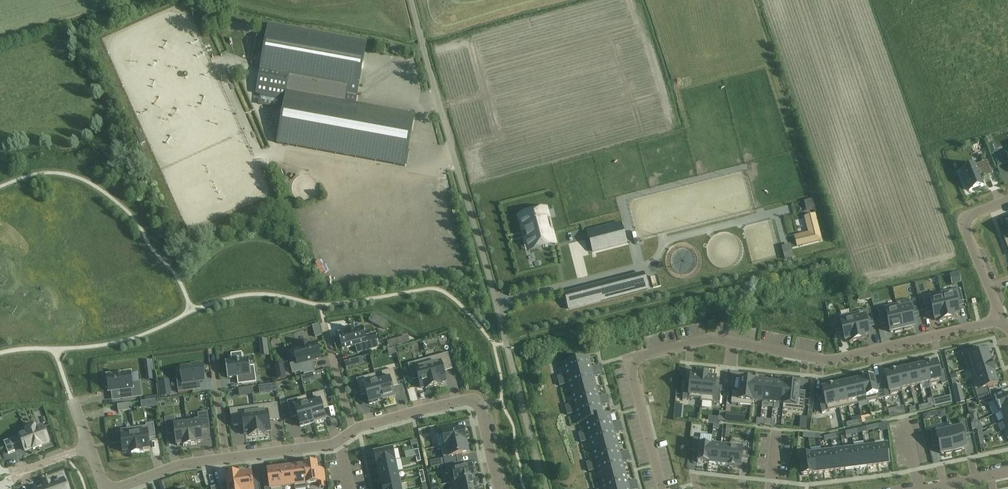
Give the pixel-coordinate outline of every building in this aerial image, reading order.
[(258,76),(356,94),(366,42),(268,24),(258,76)] [(284,98),(276,143),(404,167),(413,115),(354,104),(356,94),(258,76),(255,93),(284,98)] [(1000,155),(994,157),(998,167),(1004,165),(1000,155)] [(975,165),(961,171),(964,178),(962,178),(966,188),(968,187),(969,191),(983,185),(980,178),(984,176),(983,174),(990,171),(987,162),(975,166),(975,165)] [(812,200),(805,202),(807,211),(815,209),(812,200)] [(552,230),(549,218),(546,219),(544,209),(522,215),(530,246),(552,240),(549,230),(552,230)] [(805,218),(809,233),(796,237),(798,246),(821,240),(815,216),(805,218)] [(588,231),(593,251),(626,243),(621,223),(588,231)] [(585,305),(601,301),(597,286),(581,290),(585,305)] [(959,289),(941,293),(947,319),(955,317),(955,315),(959,314),(956,303),(962,302),(959,289)] [(941,293),(923,297),(926,310),(932,309),(935,320),(938,319),(939,321),(947,319),(941,293)] [(898,309),(902,329),(904,329),(904,330),(910,329),(910,328),(914,327),(912,314),(917,313),(914,300),(908,301),(909,306),(898,309)] [(897,304),(877,309),(880,321),(887,320),(890,332),(895,331),(895,332),(901,331),(900,330),(902,329),(898,309),(897,304)] [(870,310),(852,314),(858,340),(866,338),(865,336),(869,335),(867,324),(872,322),(870,310)] [(852,314),(834,318),(837,331),(842,329),(845,341),(849,340),(849,342),(858,340),(852,314)] [(372,322),(385,330),(389,322),(375,315),(372,322)] [(342,349),(356,345),(358,353),(378,347),(376,340),(378,340),(376,333),(365,336),(363,326),(354,329),(353,328),(347,330),(347,331),(338,333),(339,337),(337,337),(339,346),(341,346),(342,349)] [(409,342),(407,336),(397,339),(399,345),(409,342)] [(269,355),(268,344),(267,339),(259,340),(260,345),(261,356),(269,355)] [(321,358),(316,343),(309,345),(308,342),(298,345),(299,348),(293,349),(297,362),(290,365),(293,373),(303,370),(301,364),(321,358)] [(975,348),(963,352),(964,358),(969,357),(972,367),(973,368),(990,362),(987,351),(977,354),(975,348)] [(434,387),(442,384),(441,382),(446,381),(442,368),(451,366),(448,353),(426,359),(434,387)] [(588,357),(575,361),(579,376),(592,372),(588,357)] [(250,366),(249,358),(225,361),(227,378),(240,376),(241,384),(256,382),(254,366),(250,366)] [(426,389),(434,387),(426,359),(408,364),(411,377),(417,375),(421,388),(426,387),(426,389)] [(566,379),(579,376),(575,361),(562,364),(566,379)] [(926,364),(925,364),(929,382),(929,383),(929,385),(941,382),(942,384),(947,383),(944,370),(939,372),(936,361),(931,363),(931,362),(925,363),(926,364)] [(972,367),(968,369),(971,380),(994,373),(990,362),(973,368),(972,367)] [(199,384),(198,381),(204,381),(202,364),(199,365),(199,363),(191,364),(192,366),(190,366),(181,367),(183,383),(183,386),(177,386),(178,392),(193,390),(192,385),(199,384)] [(282,364),(275,365),(277,379),(285,377),(282,364)] [(925,364),(915,366),(920,385),(929,383),(929,382),(925,364)] [(915,366),(906,368),(910,387),(920,385),(915,366)] [(906,368),(897,371),(901,389),(910,387),(906,368)] [(376,379),(382,401),(395,397),(391,384),(397,382),(393,369),(382,372),(383,377),(376,379)] [(887,384),(882,385),(885,398),(891,396),(890,394),(902,391),(901,389),(897,371),(896,371),(895,370),(890,371),(890,372),(885,373),(887,384)] [(132,383),(131,372),(107,375),(107,379),(105,379),(106,388),(108,388),(109,392),(121,390),(122,399),(142,396),(140,382),(132,383)] [(579,376),(583,390),(596,387),(592,372),(579,376)] [(994,373),(971,380),(977,397),(989,393),(988,387),(998,384),(994,373)] [(684,387),(682,399),(689,400),(689,398),(701,399),(703,375),(695,374),(695,376),(691,375),(690,387),(684,387)] [(302,376),(304,384),(310,382),(308,375),(302,376)] [(701,399),(700,401),(719,403),(721,390),(715,390),(716,378),(712,377),(712,376),(703,375),(701,399)] [(368,376),(356,379),(360,393),(366,391),(370,404),(382,401),(376,379),(369,381),(368,376)] [(570,394),(583,390),(579,376),(566,379),(570,394)] [(873,376),(862,379),(867,402),(885,398),(882,385),(876,386),(873,376)] [(732,392),(731,404),(752,406),(752,401),(752,400),(754,381),(754,380),(741,379),(739,392),(732,392)] [(862,379),(852,381),(858,404),(867,402),(862,379)] [(754,381),(752,400),(752,401),(762,402),(764,382),(754,381)] [(852,381),(843,383),(848,406),(858,404),(852,381)] [(764,382),(762,402),(773,403),(775,383),(764,382)] [(775,383),(773,403),(783,404),(784,404),(786,384),(785,384),(775,383)] [(783,404),(783,409),(803,411),(805,399),(797,398),(799,384),(785,383),(785,384),(786,384),(784,404),(783,404)] [(843,383),(834,385),(839,408),(848,406),(843,383)] [(963,393),(961,384),(952,386),(954,395),(963,393)] [(825,398),(819,400),(822,412),(839,408),(834,385),(833,386),(833,385),(827,386),(827,387),(822,388),(825,398)] [(162,396),(170,395),(169,387),(161,388),(162,396)] [(600,401),(596,387),(583,390),(587,405),(600,401)] [(570,394),(574,408),(587,405),(583,390),(570,394)] [(308,403),(307,403),(313,423),(326,420),(322,406),(328,404),(324,391),(313,394),(314,401),(308,403)] [(989,393),(977,397),(979,403),(991,399),(989,393)] [(993,402),(998,413),(1000,412),(1007,408),(1007,395),(993,402)] [(291,415),(297,413),(300,427),(313,423),(307,403),(308,403),(307,401),(300,403),(299,398),(287,401),(291,415)] [(597,418),(604,416),(604,415),(600,401),(587,405),(591,419),(597,418)] [(118,412),(131,410),(130,403),(117,405),(118,412)] [(258,434),(266,433),(265,431),(270,431),(269,420),(273,419),(273,420),(279,419),(277,403),(254,406),(258,434)] [(591,419),(587,405),(574,408),(578,423),(584,422),(584,421),(591,419)] [(243,423),(244,434),(249,433),(250,435),(258,434),(254,406),(230,409),(232,426),(239,425),(239,424),(243,423)] [(726,421),(735,422),(736,413),(727,412),(726,421)] [(201,430),(209,429),(207,413),(198,414),(199,419),(187,421),(190,445),(197,444),(196,443),(203,442),(201,430)] [(597,418),(601,432),(614,429),(610,414),(604,415),(604,416),(597,418)] [(183,444),(183,446),(190,445),(187,421),(174,422),(174,417),(165,418),(167,434),(175,433),(177,445),(183,444)] [(584,422),(588,436),(601,432),(597,418),(591,419),(584,421),(584,422)] [(961,427),(949,430),(953,451),(955,450),(955,451),(961,450),(961,449),(965,448),(963,435),(969,434),(966,421),(960,423),(961,427)] [(134,428),(137,453),(143,452),(143,450),(150,449),(148,436),(155,435),(154,423),(146,424),(146,426),(134,428)] [(446,445),(466,441),(463,429),(451,431),(449,425),(437,427),(438,434),(443,433),(446,445)] [(22,442),(25,451),(33,448),(33,449),(42,446),(41,445),(49,442),(43,427),(35,430),(34,426),(26,430),(27,433),(19,436),(10,440),(10,439),(4,442),(8,454),(15,451),(13,446),(22,442)] [(124,452),(131,451),(131,454),(137,453),(134,428),(121,430),(124,452)] [(936,428),(930,429),(932,442),(938,441),(941,453),(946,452),(946,453),(952,452),(951,451),(953,451),(949,430),(937,433),(936,428)] [(618,443),(614,429),(601,432),(604,447),(618,443)] [(588,436),(591,450),(604,447),(601,432),(588,436)] [(694,438),(692,451),(698,452),(697,462),(709,463),(711,445),(712,445),(712,442),(700,441),(700,439),(694,438)] [(456,456),(468,453),(467,450),(469,449),(467,443),(466,444),(466,441),(446,445),(441,446),(445,465),(458,462),(456,456)] [(730,447),(728,466),(729,466),(734,467),(734,466),(740,467),(741,456),(747,457),(748,448),(748,447),(748,445),(748,444),(730,442),(730,447)] [(618,443),(604,447),(608,461),(621,458),(618,443)] [(711,445),(709,463),(718,465),(721,446),(712,445),(711,445)] [(886,445),(875,446),(878,465),(889,464),(886,445)] [(721,446),(718,465),(728,466),(730,447),(721,446)] [(867,467),(878,465),(875,446),(865,448),(867,467)] [(608,461),(604,447),(591,450),(595,465),(608,461)] [(865,448),(854,449),(856,468),(867,467),(865,448)] [(374,453),(377,465),(395,461),(392,449),(374,453)] [(856,468),(854,449),(843,450),(845,469),(856,468)] [(843,450),(832,452),(834,471),(845,469),(843,450)] [(821,453),(824,472),(834,471),(832,452),(821,453)] [(821,453),(810,454),(813,474),(824,472),(821,453)] [(800,456),(802,475),(813,474),(810,454),(800,456)] [(612,476),(625,472),(621,458),(608,461),(612,476)] [(397,471),(395,461),(377,465),(379,475),(397,471)] [(595,465),(599,479),(612,476),(608,461),(595,465)] [(458,462),(445,465),(446,471),(448,471),(451,484),(452,483),(474,478),(471,466),(459,469),(458,462)] [(326,486),(324,473),(318,474),(317,464),(304,465),(307,484),(319,482),(320,487),(326,486)] [(304,465),(292,467),(295,485),(294,485),(295,488),(304,488),(308,488),(307,484),(304,465)] [(283,487),(294,485),(295,485),(292,467),(280,468),(283,487)] [(268,470),(269,481),(263,481),(264,488),(284,488),(283,487),(280,468),(268,470)] [(241,473),(239,474),(241,488),(260,488),(259,484),(253,484),(251,472),(248,473),(247,471),(241,472),(241,473)] [(379,475),(382,486),(399,482),(397,471),(379,475)] [(616,488),(621,488),(629,487),(625,472),(612,476),(616,488)] [(221,488),(241,488),(239,474),(226,475),(228,488),(221,488)] [(612,476),(599,479),(602,488),(616,488),(612,476)] [(452,483),(454,488),(476,488),(474,478),(452,483)] [(63,479),(37,488),(67,488),(63,479)]
